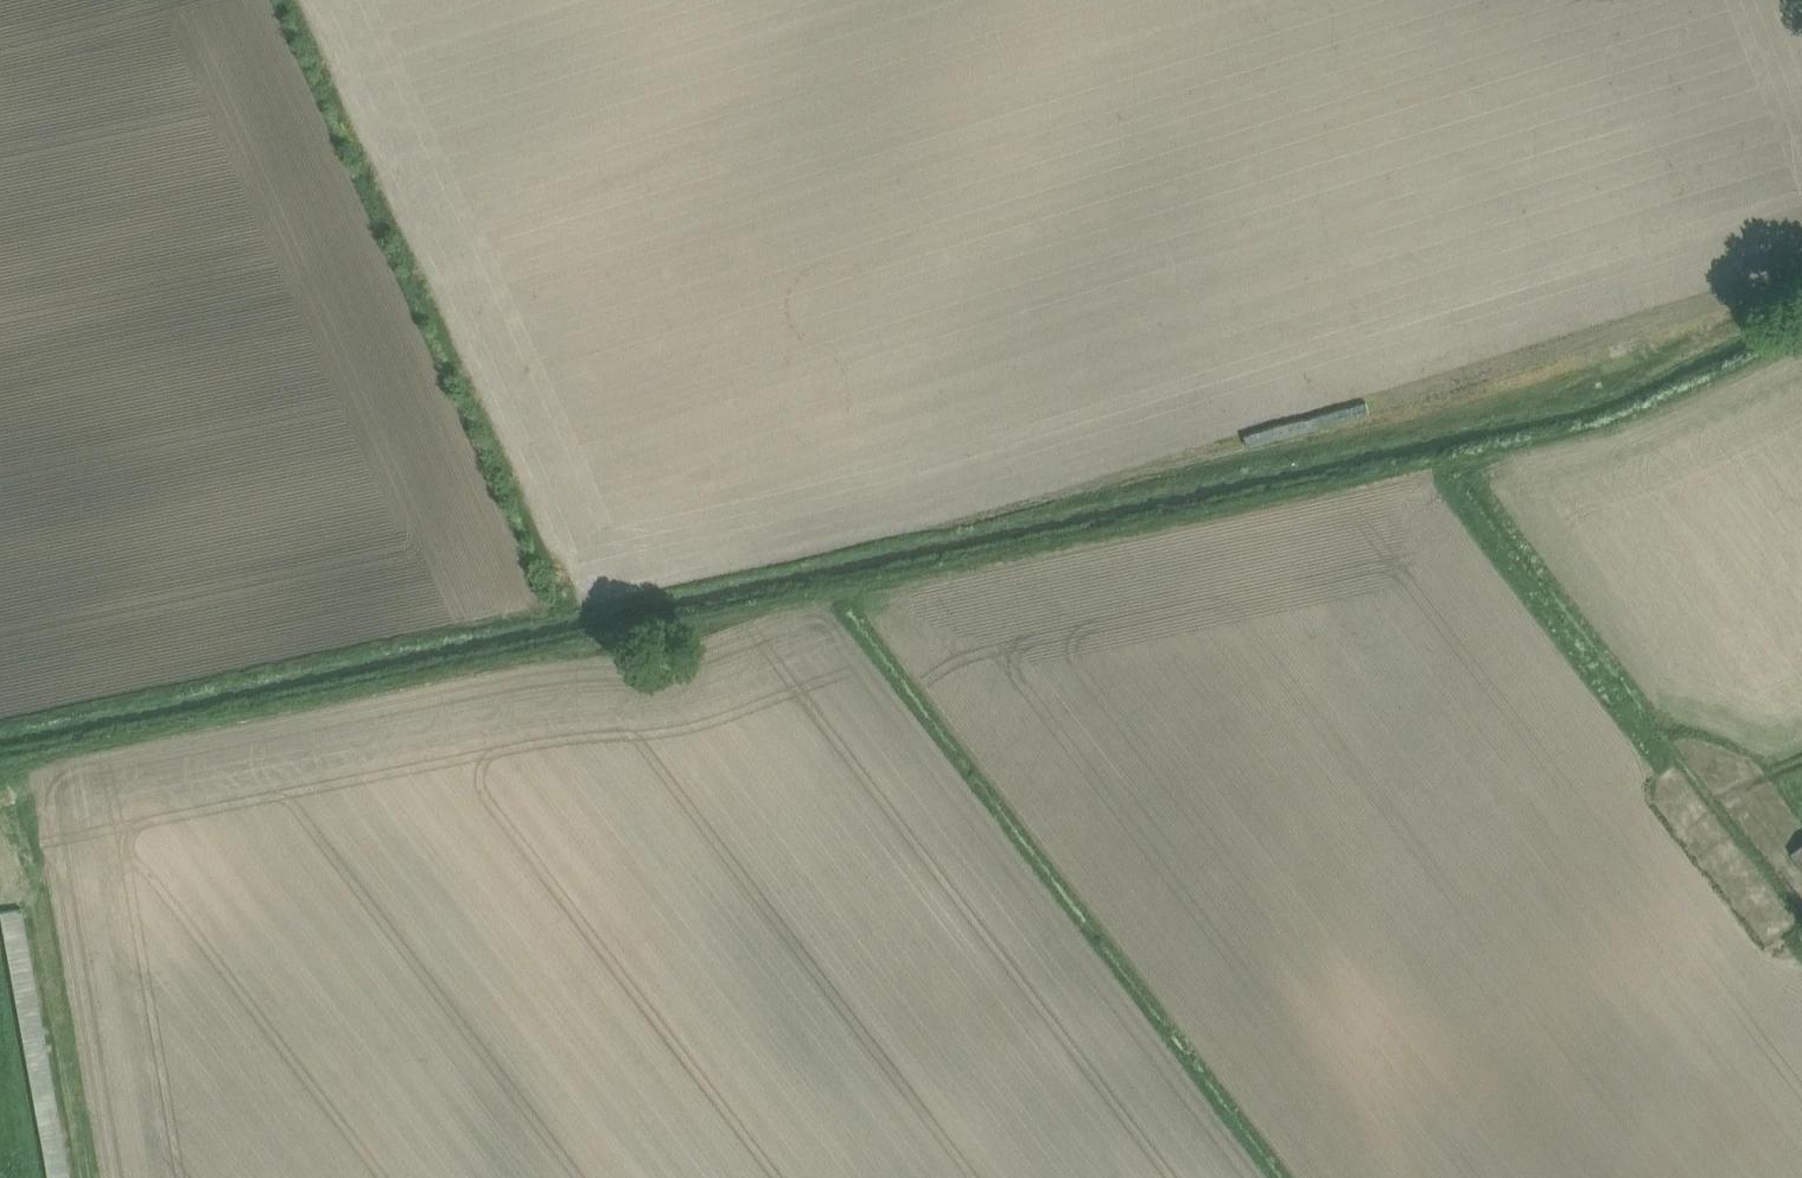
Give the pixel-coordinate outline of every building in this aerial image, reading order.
[(1801,863),(1801,845),(1793,852),(1801,863)]
